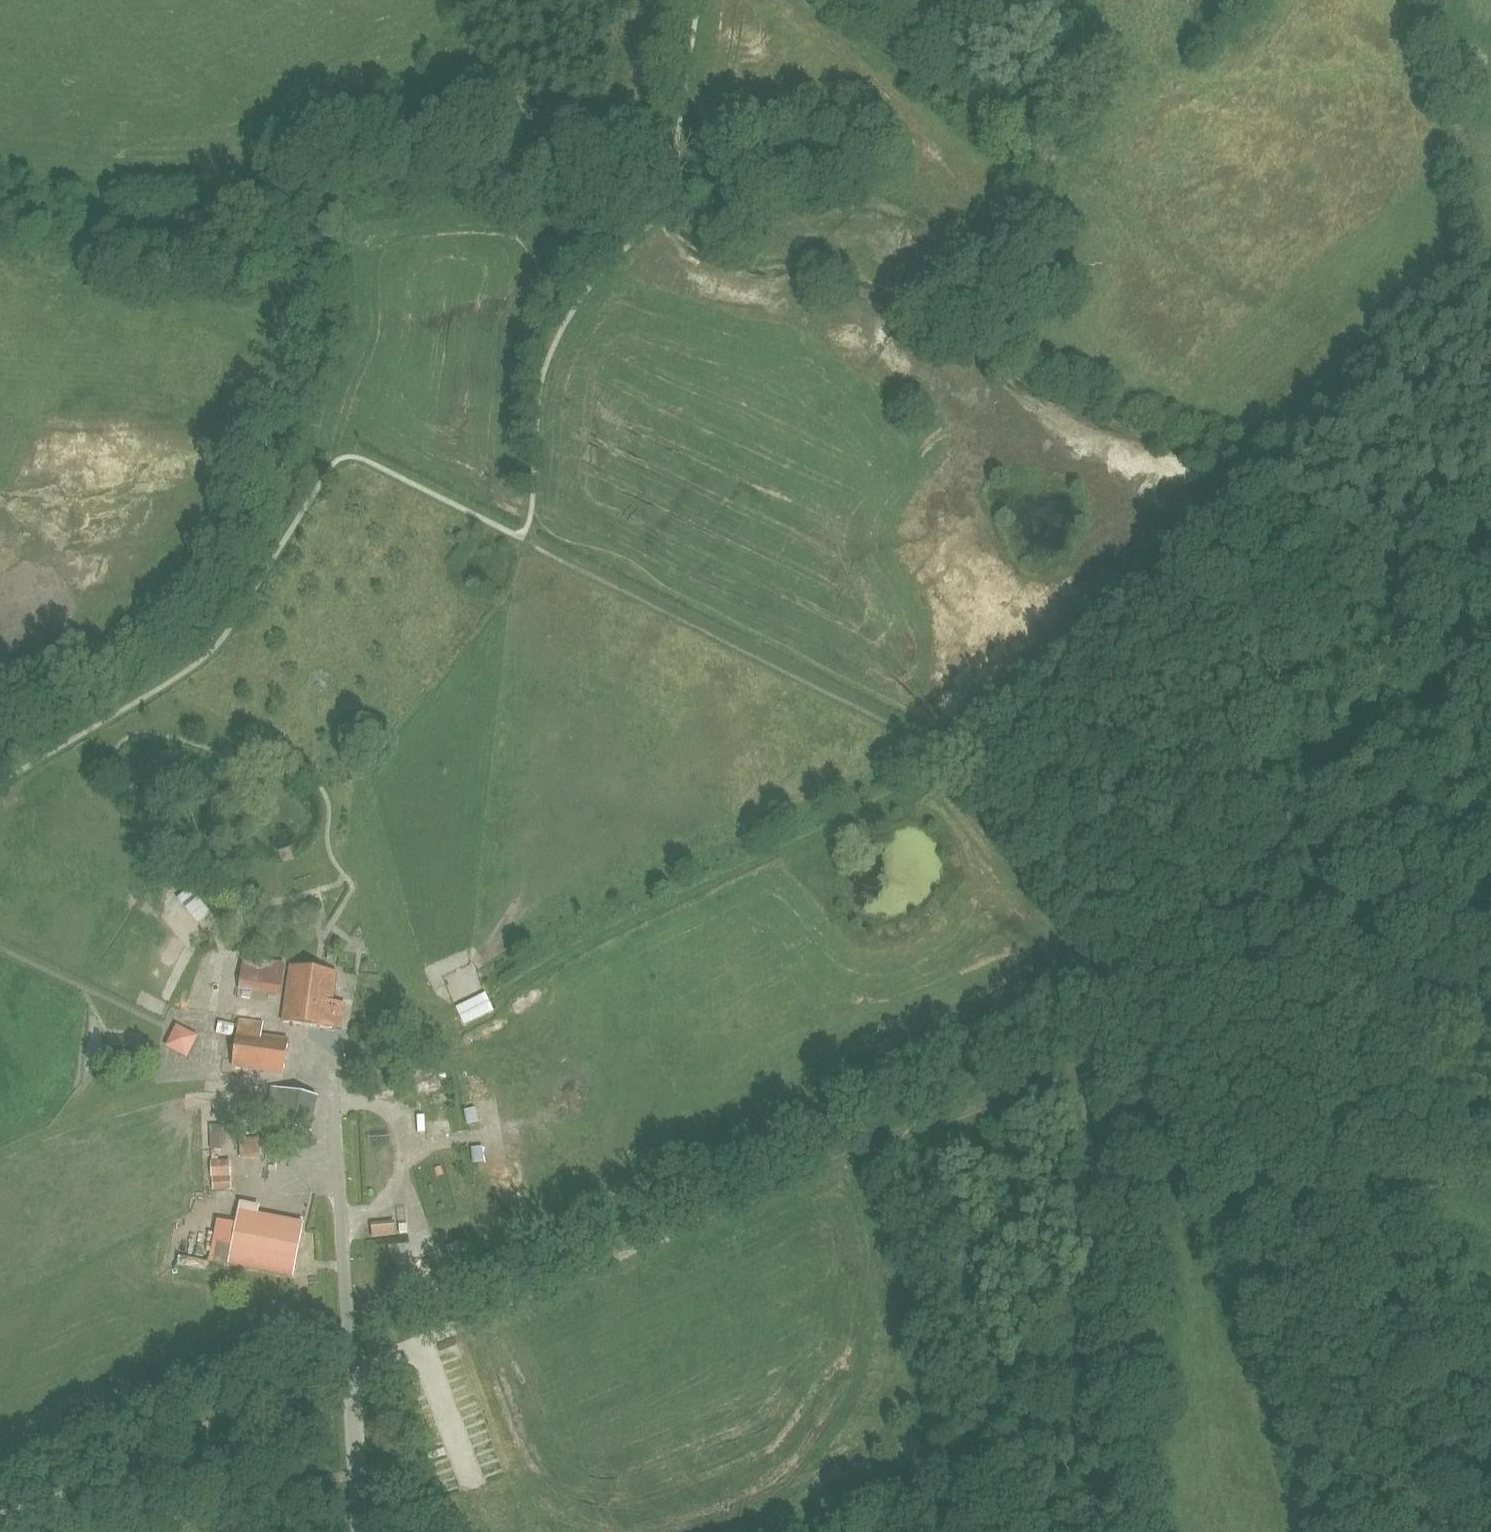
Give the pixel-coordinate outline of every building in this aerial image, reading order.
[(177,899),(188,911),(200,901),(190,888),(177,899)] [(239,985),(281,991),(285,965),(243,958),(239,985)] [(291,967),(283,1023),(341,1031),(345,1005),(333,1004),(337,973),(291,967)] [(452,1006),(461,1026),(493,1011),(484,991),(452,1006)] [(232,1067),(285,1074),(290,1040),(261,1037),(263,1023),(239,1020),(232,1067)] [(161,1046),(182,1058),(195,1036),(174,1024),(161,1046)] [(134,1039),(108,1035),(105,1057),(131,1059),(134,1039)] [(272,1088),(265,1124),(311,1133),(318,1097),(272,1088)] [(212,1178),(212,1191),(226,1191),(226,1178),(212,1178)] [(242,1203),(237,1224),(229,1260),(292,1274),(303,1223),(258,1214),(260,1206),(242,1203)]
